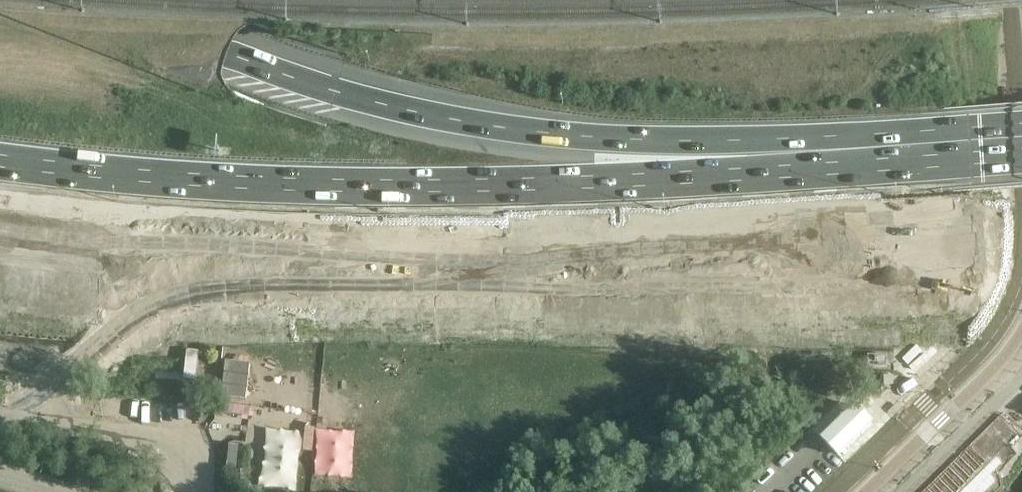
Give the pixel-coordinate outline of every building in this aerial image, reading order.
[(867,356),(867,367),(886,367),(886,356),(867,356)] [(283,453),(266,451),(261,491),(278,491),(283,453)]
